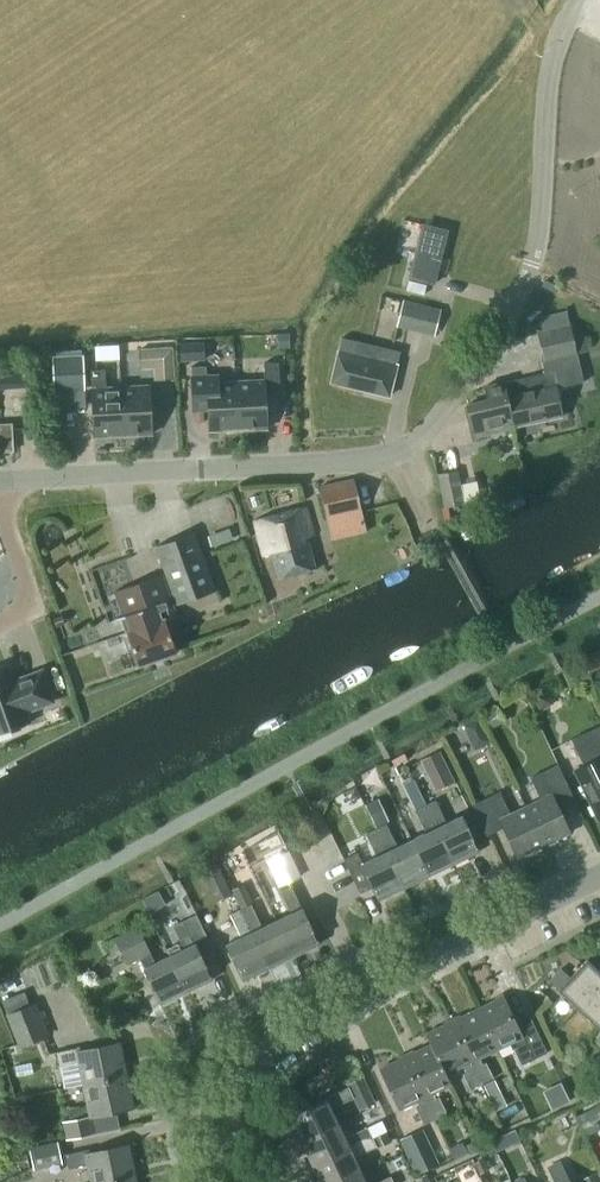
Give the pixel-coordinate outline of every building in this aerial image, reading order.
[(448,230),(427,224),(420,253),(416,252),(409,277),(434,283),(448,230)] [(441,309),(404,300),(398,323),(435,332),(441,309)] [(538,331),(545,361),(578,354),(570,324),(538,331)] [(289,333),(277,333),(278,348),(289,347),(289,333)] [(332,382),(390,396),(401,351),(342,337),(332,382)] [(204,342),(179,343),(180,362),(205,360),(204,342)] [(139,348),(140,368),(174,367),(173,347),(139,348)] [(51,356),(53,391),(86,389),(83,354),(51,356)] [(266,391),(280,390),(279,362),(264,362),(265,380),(236,381),(238,429),(268,427),(266,391)] [(209,430),(238,429),(236,381),(218,382),(218,373),(207,374),(206,365),(192,366),(194,411),(208,411),(209,430)] [(26,367),(0,369),(0,390),(28,388),(26,367)] [(121,387),(106,388),(105,369),(91,369),(92,388),(94,436),(123,434),(121,387)] [(553,370),(502,382),(513,426),(563,415),(556,384),(553,370)] [(484,387),(469,402),(468,402),(475,437),(513,427),(513,426),(502,382),(484,386),(484,387)] [(123,434),(152,433),(150,385),(121,387),(123,434)] [(13,451),(12,423),(0,424),(0,451),(13,451)] [(444,506),(464,502),(457,469),(437,473),(444,506)] [(320,487),(328,519),(362,511),(354,479),(320,487)] [(307,505),(254,520),(264,555),(271,553),(278,579),(317,568),(308,537),(315,535),(307,505)] [(156,546),(177,604),(215,590),(194,532),(156,546)] [(115,591),(115,592),(118,591),(126,615),(115,618),(116,620),(127,616),(131,629),(121,633),(121,635),(123,634),(128,648),(133,646),(139,665),(177,652),(166,619),(177,616),(162,574),(115,591)] [(598,666),(591,651),(582,655),(590,670),(598,666)] [(0,669),(0,732),(30,721),(26,711),(55,700),(44,669),(24,676),(25,679),(15,683),(9,666),(0,669)] [(554,702),(547,690),(534,697),(541,710),(554,702)] [(496,709),(484,715),(491,728),(502,722),(496,709)] [(481,716),(463,724),(467,734),(485,726),(481,716)] [(598,819),(599,818),(599,726),(573,739),(585,765),(575,770),(598,819)] [(428,775),(447,765),(439,749),(420,759),(428,775)] [(541,798),(526,806),(544,844),(570,832),(556,802),(572,794),(557,765),(531,778),(541,798)] [(415,809),(426,804),(419,791),(409,796),(415,809)] [(519,856),(544,844),(526,806),(510,813),(500,792),(474,804),(488,834),(504,826),(519,856)] [(378,799),(365,806),(375,826),(388,819),(378,799)] [(436,799),(426,804),(454,863),(479,851),(462,815),(447,822),(436,799)] [(426,832),(412,839),(429,875),(454,863),(426,804),(415,809),(426,832)] [(386,823),(376,828),(405,887),(429,875),(412,839),(397,846),(386,823)] [(379,899),(405,887),(376,828),(366,833),(377,856),(362,863),(357,852),(344,858),(360,893),(373,886),(379,899)] [(301,875),(288,849),(265,860),(278,886),(301,875)] [(215,901),(230,893),(216,863),(201,870),(215,901)] [(244,883),(232,888),(241,906),(253,901),(244,883)] [(291,913),(277,920),(294,956),(319,944),(291,885),(280,890),(291,913)] [(294,956),(277,920),(262,926),(251,904),(241,908),(270,968),(294,956)] [(244,980),(270,968),(241,908),(231,913),(242,936),(227,943),(244,980)] [(184,948),(170,955),(187,991),(212,979),(203,959),(216,952),(197,914),(173,925),(184,948)] [(187,991),(170,955),(155,962),(138,926),(115,937),(121,951),(127,963),(140,957),(162,1003),(187,991)] [(121,951),(115,937),(105,942),(111,955),(121,951)] [(588,1018),(599,1004),(599,970),(588,958),(559,989),(588,1018)] [(24,990),(4,999),(9,1011),(6,1013),(20,1046),(49,1034),(36,1001),(30,1004),(24,990)] [(505,996),(478,1008),(497,1048),(515,1040),(518,1046),(514,1048),(522,1064),(548,1052),(529,1013),(516,1020),(505,996)] [(588,1018),(599,1029),(599,1004),(588,1018)] [(483,1063),(480,1056),(497,1048),(478,1008),(453,1020),(482,1083),(494,1077),(486,1061),(483,1063)] [(432,1044),(446,1073),(446,1072),(463,1064),(466,1071),(463,1072),(471,1088),(482,1083),(453,1020),(426,1033),(431,1044),(432,1044)] [(80,1061),(85,1083),(128,1074),(121,1042),(82,1050),(81,1046),(57,1051),(60,1066),(80,1061)] [(436,1118),(447,1113),(440,1097),(436,1098),(433,1092),(451,1083),(446,1072),(446,1073),(432,1044),(431,1044),(406,1056),(436,1118)] [(424,1124),(436,1118),(406,1056),(380,1069),(399,1108),(417,1100),(420,1106),(417,1108),(424,1124)] [(93,1119),(96,1118),(95,1115),(135,1107),(128,1074),(85,1083),(89,1105),(69,1109),(71,1119),(63,1120),(66,1139),(96,1133),(93,1119)] [(337,1123),(331,1108),(354,1097),(359,1109),(376,1102),(364,1075),(347,1082),(349,1086),(324,1098),(325,1098),(291,1114),(297,1129),(289,1133),(294,1143),(337,1123)] [(495,1078),(485,1083),(491,1096),(502,1091),(495,1078)] [(344,1138),(337,1123),(294,1143),(299,1154),(307,1150),(314,1164),(372,1136),(368,1127),(344,1138)] [(400,1139),(417,1173),(440,1162),(423,1127),(400,1139)] [(521,1140),(517,1132),(515,1128),(506,1133),(504,1134),(509,1145),(521,1140)] [(386,1131),(373,1137),(378,1147),(391,1141),(386,1131)] [(354,1157),(377,1146),(372,1136),(314,1164),(321,1178),(312,1181),(339,1181),(360,1172),(354,1157)] [(35,1170),(49,1166),(48,1161),(62,1157),(58,1140),(29,1146),(35,1170)] [(93,1181),(110,1181),(137,1176),(130,1144),(90,1152),(90,1149),(66,1154),(69,1168),(89,1164),(93,1181)] [(560,1161),(549,1167),(556,1181),(570,1181),(560,1161)] [(598,1170),(579,1179),(580,1181),(599,1181),(599,1175),(598,1170)] [(360,1172),(339,1181),(365,1181),(360,1172)]
